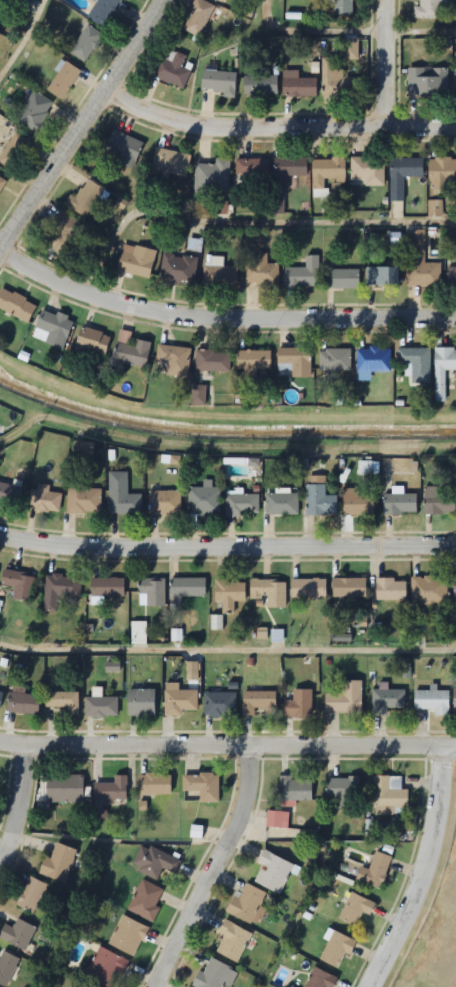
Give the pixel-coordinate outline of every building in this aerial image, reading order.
[(120,0),(98,0),(86,15),(103,29),(123,3),(120,0)] [(201,0),(195,0),(180,29),(199,38),(215,7),(201,0)] [(333,16),(354,15),(353,0),(333,0),(333,16)] [(415,7),(415,19),(439,19),(439,0),(420,0),(420,7),(415,7)] [(103,34),(86,25),(70,54),(87,64),(103,34)] [(343,60),(357,60),(357,42),(343,42),(343,60)] [(191,71),(182,68),(187,57),(164,48),(153,78),(184,89),(191,71)] [(354,98),(354,78),(342,78),(342,71),(332,71),(332,58),(322,58),(322,98),(354,98)] [(61,101),(81,73),(66,62),(46,90),(61,101)] [(448,69),(409,69),(409,97),(448,97),(448,69)] [(235,94),(235,71),(201,71),(201,94),(235,94)] [(244,76),(244,95),(277,95),(277,76),(244,76)] [(316,78),(282,78),(282,97),(316,97),(316,78)] [(38,135),(58,107),(35,91),(15,118),(38,135)] [(143,143),(113,131),(103,157),(133,169),(143,143)] [(14,173),(34,146),(17,133),(0,156),(0,162),(14,173)] [(151,172),(185,179),(190,155),(156,148),(151,172)] [(384,157),(351,157),(351,185),(384,185),(384,157)] [(194,190),(227,193),(230,160),(215,158),(214,166),(197,164),(194,190)] [(288,190),(288,176),(307,176),(307,158),(274,158),(274,190),(288,190)] [(237,181),(269,181),(269,159),(237,159),(237,181)] [(345,159),(312,159),(312,190),(324,190),(324,181),(345,181),(345,159)] [(390,159),(390,201),(403,201),(403,177),(423,177),(423,159),(390,159)] [(428,159),(428,187),(455,187),(455,159),(428,159)] [(67,206),(89,221),(108,192),(85,178),(67,206)] [(89,225),(58,211),(41,248),(72,262),(89,225)] [(424,262),(425,231),(409,230),(408,286),(440,287),(441,263),(424,262)] [(115,267),(122,242),(154,252),(147,277),(123,269),(115,267)] [(158,280),(163,251),(198,257),(192,287),(173,283),(158,280)] [(278,265),(266,265),(266,254),(252,254),(252,265),(244,265),(244,285),(278,285),(278,265)] [(318,288),(318,256),(305,256),(305,268),(285,268),(285,288),(318,288)] [(236,267),(203,267),(203,287),(236,287),(236,267)] [(398,286),(398,267),(366,267),(366,286),(398,286)] [(326,269),(357,270),(357,291),(325,291),(326,269)] [(37,306),(2,287),(0,290),(0,310),(27,324),(37,306)] [(32,339),(64,350),(74,320),(42,310),(32,339)] [(75,346),(82,327),(85,328),(108,336),(101,355),(75,346)] [(144,369),(151,343),(132,338),(133,334),(119,330),(112,361),(144,369)] [(167,363),(165,375),(187,378),(190,349),(158,345),(156,362),(167,363)] [(310,348),(277,348),(277,372),(292,372),(292,379),(310,379),(310,348)] [(357,372),(390,372),(390,348),(357,348),(357,372)] [(430,349),(398,349),(398,364),(410,364),(410,384),(430,384),(430,349)] [(445,402),(445,370),(455,370),(455,349),(435,349),(435,402),(445,402)] [(351,350),(319,350),(319,372),(351,372),(351,350)] [(237,370),(270,370),(270,351),(237,351),(237,370)] [(230,352),(195,352),(195,372),(230,372),(230,352)] [(141,515),(141,493),(127,493),(127,472),(109,472),(109,515),(141,515)] [(307,515),(337,515),(337,495),(326,495),(326,476),(307,476),(307,515)] [(86,481),(67,480),(66,514),(101,514),(101,489),(86,489),(86,481)] [(21,485),(0,484),(0,503),(20,504),(21,485)] [(49,493),(49,487),(29,487),(29,511),(60,511),(60,493),(49,493)] [(437,494),(437,487),(424,487),(424,514),(455,514),(455,494),(437,494)] [(220,488),(189,488),(189,515),(220,515),(220,488)] [(358,495),(358,489),(343,489),(343,515),(373,515),(373,495),(358,495)] [(181,491),(149,491),(149,515),(181,515),(181,491)] [(298,493),(266,493),(266,515),(298,515),(298,493)] [(416,493),(384,493),(384,514),(416,514),(416,493)] [(225,517),(259,517),(259,495),(225,495),(225,517)] [(32,602),(35,574),(3,571),(1,586),(14,588),(13,600),(32,602)] [(81,597),(81,577),(45,576),(44,613),(57,613),(58,597),(81,597)] [(411,576),(411,607),(447,607),(447,576),(411,576)] [(124,579),(91,579),(91,597),(124,597),(124,579)] [(165,579),(139,579),(139,607),(165,607),(165,579)] [(205,597),(205,579),(171,579),(171,598),(205,597)] [(326,579),(291,579),(291,599),(326,599),(326,579)] [(332,597),(365,597),(365,579),(332,579),(332,597)] [(406,601),(406,579),(376,579),(376,601),(406,601)] [(264,601),(264,608),(286,608),(286,580),(251,580),(250,600),(264,601)] [(245,602),(245,581),(215,581),(215,603),(222,603),(222,612),(234,612),(234,602),(245,602)] [(362,681),(343,681),(343,694),(325,694),(325,713),(362,713),(362,681)] [(387,690),(387,684),(379,684),(379,690),(373,690),(373,716),(387,716),(387,709),(404,709),(404,690),(387,690)] [(178,691),(178,685),(165,685),(165,714),(197,714),(197,691),(178,691)] [(154,690),(128,690),(128,717),(154,717),(154,690)] [(285,700),(285,718),(312,718),(312,690),(293,690),(293,700),(285,700)] [(36,717),(40,697),(9,691),(5,711),(36,717)] [(448,691),(414,691),(414,709),(434,709),(434,716),(449,716),(448,691)] [(275,692),(243,692),(243,713),(275,713),(275,692)] [(46,708),(66,708),(66,716),(78,716),(78,693),(46,693),(46,708)] [(204,717),(236,717),(236,693),(204,693),(204,717)] [(118,698),(85,698),(85,717),(118,717),(118,698)] [(139,795),(170,795),(170,774),(139,774),(139,795)] [(46,803),(82,803),(82,775),(46,775),(46,803)] [(183,775),(183,796),(198,796),(198,803),(218,803),(218,775),(183,775)] [(93,801),(126,801),(126,776),(115,776),(115,784),(93,784),(93,801)] [(280,801),(312,801),(312,777),(280,777),(280,801)] [(373,816),(408,816),(408,790),(401,790),(401,777),(373,777),(373,816)] [(326,778),(326,801),(359,801),(359,778),(326,778)] [(288,812),(267,812),(267,828),(288,828),(288,812)] [(77,851),(55,842),(49,858),(44,856),(38,873),(65,883),(77,851)] [(175,875),(181,861),(141,843),(130,867),(157,879),(162,869),(175,875)] [(258,864),(262,866),(254,882),(279,895),(294,866),(264,851),(258,864)] [(381,890),(391,857),(375,852),(370,871),(360,868),(356,882),(381,890)] [(16,904),(35,914),(49,887),(30,877),(16,904)] [(151,922),(165,891),(141,880),(127,911),(151,922)] [(234,896),(226,913),(254,926),(268,895),(246,884),(239,899),(234,896)] [(362,914),(369,917),(375,905),(352,893),(338,919),(355,928),(362,914)] [(108,945),(134,956),(147,927),(121,915),(108,945)] [(5,924),(0,934),(0,938),(25,951),(36,929),(17,919),(13,928),(5,924)] [(210,948),(236,963),(252,935),(226,920),(210,948)] [(348,957),(356,942),(333,931),(318,960),(337,970),(344,955),(348,957)] [(98,947),(84,977),(106,986),(113,986),(126,960),(98,947)] [(5,986),(7,986),(19,959),(3,952),(0,958),(0,985),(5,986)] [(221,986),(233,986),(233,965),(206,965),(206,970),(195,970),(195,986),(221,986)] [(335,977),(314,967),(304,986),(331,986),(335,977)]
